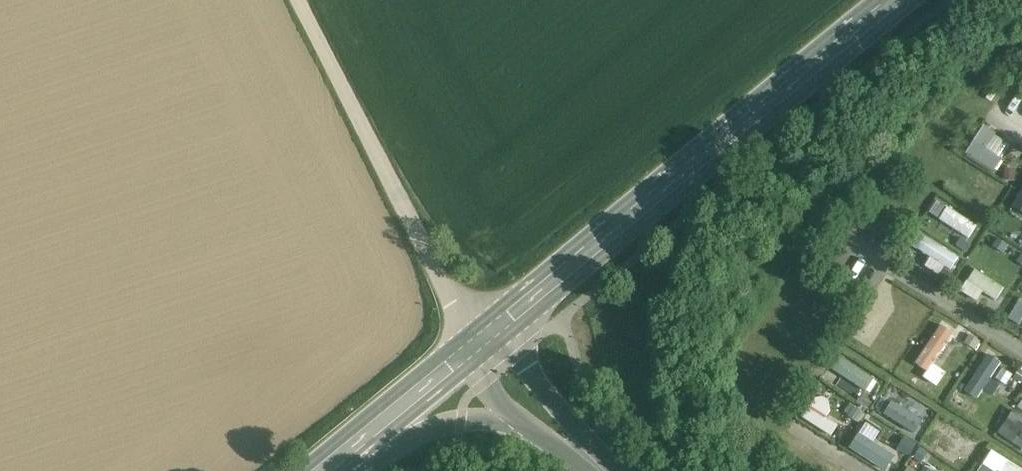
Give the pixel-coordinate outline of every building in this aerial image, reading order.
[(982,125),(964,153),(994,172),(1012,144),(982,125)] [(1010,203),(1021,213),(1021,188),(1010,203)] [(960,232),(967,237),(976,225),(947,205),(938,218),(942,221),(936,230),(953,242),(960,232)] [(917,270),(933,278),(941,263),(951,268),(958,254),(917,234),(911,245),(926,252),(917,270)] [(956,287),(977,300),(991,279),(970,265),(956,287)] [(1020,297),(1012,308),(1021,315),(1021,298),(1020,297)] [(1010,311),(1005,325),(1021,331),(1021,316),(1010,311)] [(925,333),(966,358),(978,340),(937,315),(925,333)] [(926,375),(934,363),(893,336),(885,349),(926,375)] [(997,358),(982,351),(970,373),(1009,394),(1021,370),(1021,368),(998,355),(997,358)] [(871,394),(878,381),(840,357),(832,370),(871,394)] [(891,400),(883,413),(914,433),(923,420),(891,400)] [(817,424),(824,411),(812,405),(805,417),(817,424)] [(1021,449),(1021,415),(1012,408),(996,433),(1021,449)] [(923,442),(933,447),(946,422),(936,417),(923,442)] [(849,451),(887,467),(894,451),(873,442),(881,425),(863,418),(849,451)] [(940,445),(969,464),(982,444),(953,425),(940,445)] [(993,448),(976,470),(998,470),(999,470),(1001,470),(1021,470),(1021,469),(993,448)] [(926,462),(920,470),(939,470),(926,462)]
